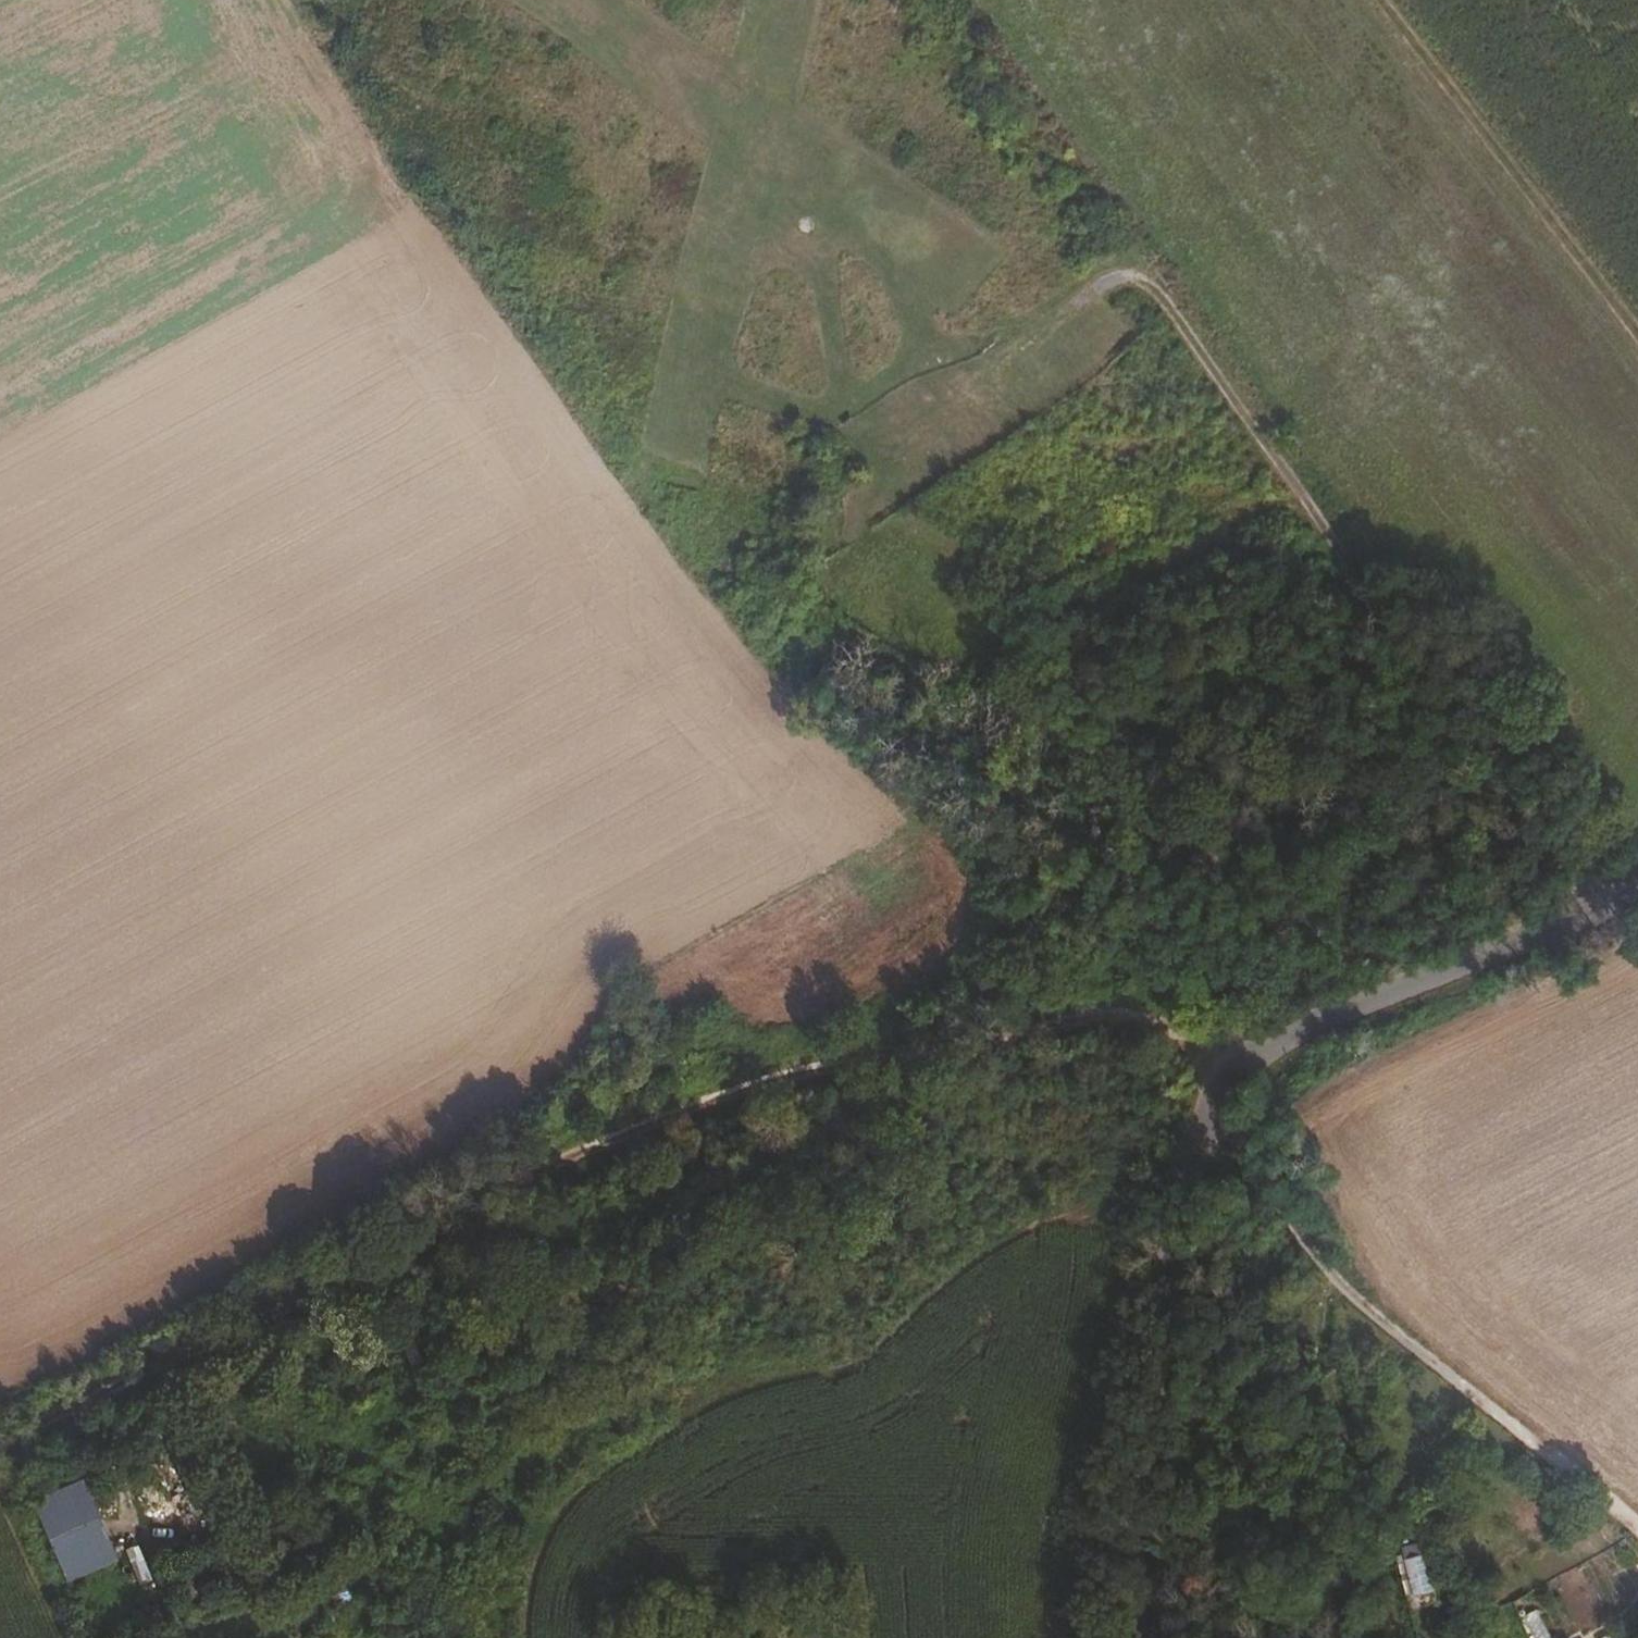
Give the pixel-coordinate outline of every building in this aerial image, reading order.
[(61,1528),(73,1557),(113,1540),(101,1511),(61,1528)]
